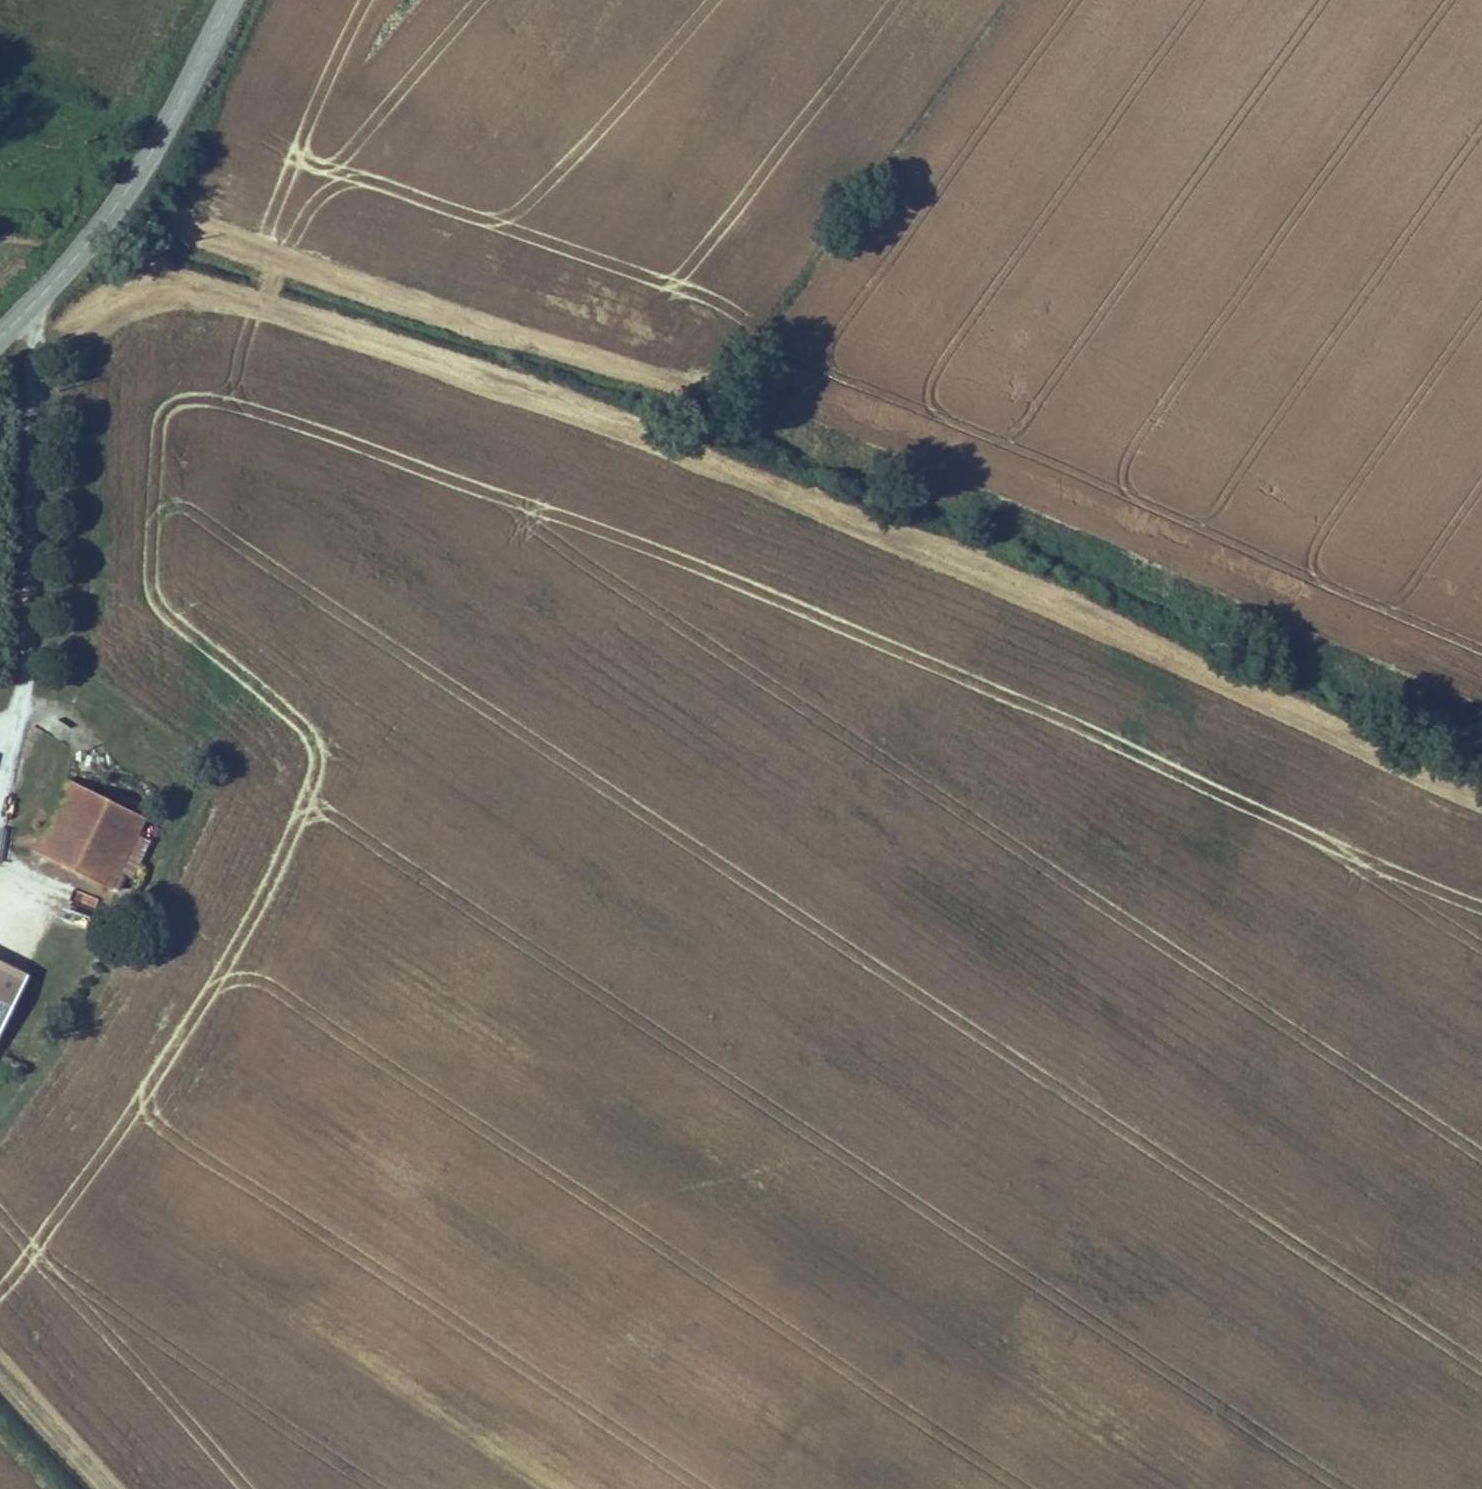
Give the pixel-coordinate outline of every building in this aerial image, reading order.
[(35,851),(113,889),(148,818),(70,780),(35,851)] [(0,960),(0,1034),(29,974),(0,960)]
